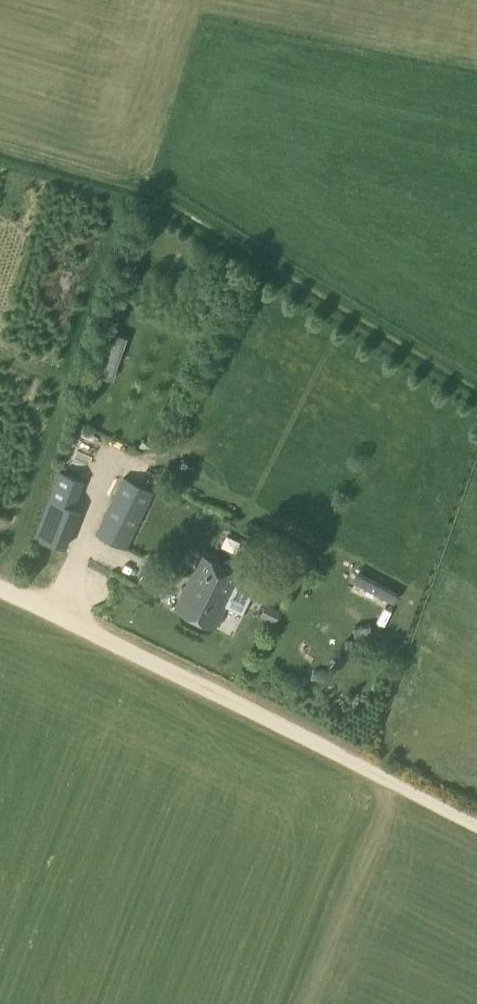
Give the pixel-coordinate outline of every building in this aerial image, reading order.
[(66,548),(80,511),(75,509),(85,482),(58,472),(34,536),(66,548)] [(127,550),(155,493),(122,477),(95,534),(127,550)] [(203,585),(229,598),(241,574),(200,554),(189,577),(204,584),(203,585)] [(214,629),(229,598),(203,585),(204,584),(189,577),(173,609),(214,629)] [(276,622),(281,610),(248,595),(242,607),(276,622)]
